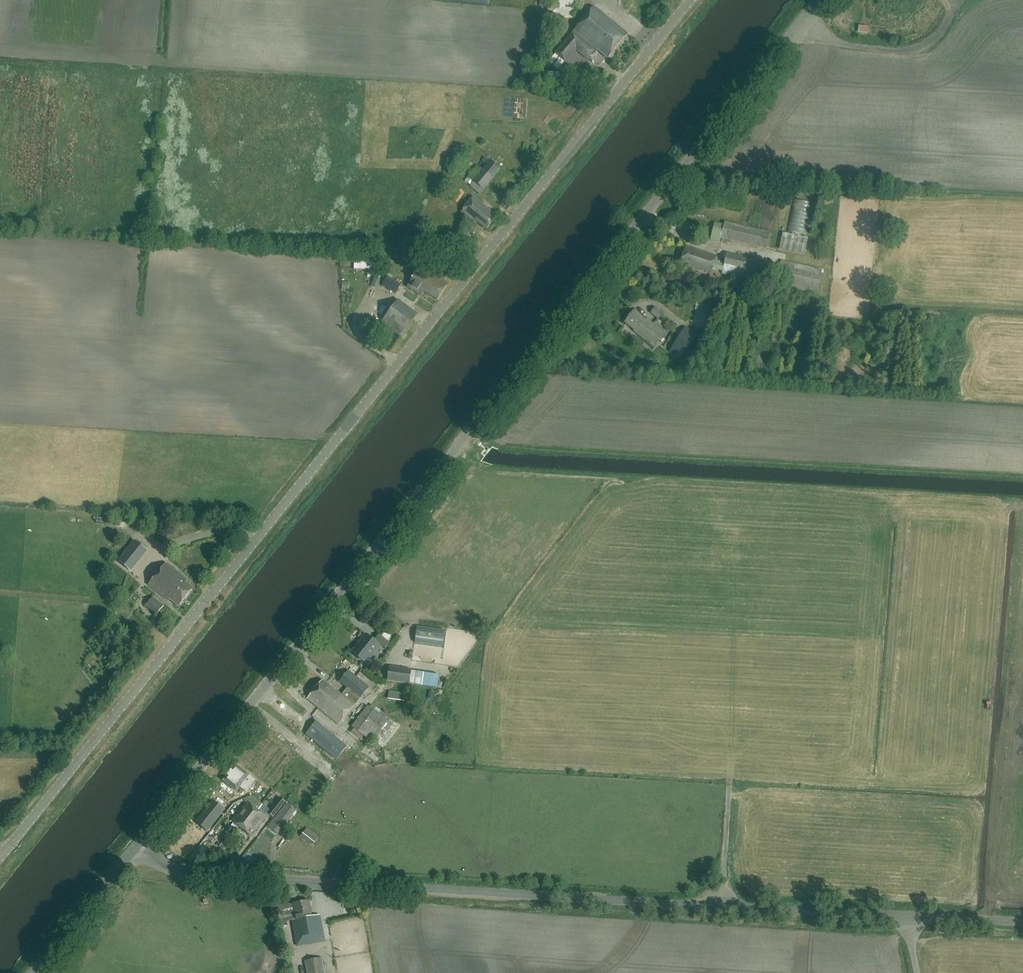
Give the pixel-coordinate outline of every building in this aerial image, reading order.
[(553,7),(548,7),(548,11),(553,12),(553,16),(571,18),(573,0),(554,0),(553,7)] [(628,32),(595,4),(556,51),(567,60),(578,47),(589,56),(595,48),(598,50),(600,47),(609,55),(628,32)] [(500,169),(485,157),(468,178),(473,182),(470,186),(480,194),(500,169)] [(465,194),(458,188),(450,197),(457,203),(465,194)] [(497,217),(474,198),(462,213),(475,224),(477,222),(486,229),(497,217)] [(808,231),(810,201),(795,200),(793,230),(808,231)] [(770,232),(724,221),(724,225),(714,222),(710,240),(719,242),(720,238),(766,249),(770,232)] [(783,233),(783,246),(804,246),(804,245),(795,245),(796,233),(783,233)] [(716,257),(686,246),(681,261),(690,264),(689,267),(710,274),(716,257)] [(743,256),(727,252),(723,264),(719,263),(719,261),(715,261),(713,269),(722,272),(721,275),(723,276),(764,286),(770,262),(749,257),(749,259),(742,257),(743,256)] [(822,270),(781,260),(775,284),(816,294),(822,270)] [(408,287),(418,294),(430,274),(420,268),(408,287)] [(447,285),(430,274),(418,294),(421,290),(437,300),(447,285)] [(382,277),(375,275),(371,286),(377,288),(382,277)] [(401,285),(387,277),(382,286),(396,294),(401,285)] [(414,318),(394,304),(381,323),(400,337),(414,318)] [(663,314),(655,307),(650,313),(659,320),(663,314)] [(646,321),(634,312),(625,323),(634,330),(633,331),(654,347),(665,333),(647,319),(646,321)] [(696,334),(685,327),(670,351),(681,358),(688,346),(693,349),(699,340),(694,337),(696,334)] [(137,567),(149,566),(148,553),(137,554),(137,567)] [(188,581),(166,563),(148,585),(168,601),(169,599),(178,607),(193,588),(186,582),(188,581)] [(163,606),(152,597),(145,606),(156,615),(163,606)] [(386,631),(382,634),(389,640),(393,636),(386,631)] [(390,643),(379,634),(375,640),(386,648),(390,643)] [(379,646),(366,635),(352,653),(363,661),(369,654),(371,656),(379,646)] [(411,669),(388,666),(386,680),(409,684),(411,669)] [(410,683),(421,685),(423,671),(412,670),(410,683)] [(369,688),(348,671),(339,682),(347,688),(342,694),(335,689),(334,690),(322,680),(307,699),(339,725),(369,688)] [(403,694),(389,691),(388,699),(402,701),(403,694)] [(387,721),(368,706),(351,727),(371,742),(387,721)] [(346,747),(316,721),(305,734),(335,760),(346,747)] [(249,775),(236,765),(223,781),(236,791),(240,787),(246,792),(255,781),(249,776),(249,775)] [(263,786),(255,792),(259,797),(267,791),(263,786)] [(257,810),(262,804),(252,796),(243,800),(247,804),(233,821),(242,829),(257,810)] [(286,803),(280,799),(268,813),(273,818),(286,803)] [(214,802),(197,823),(207,831),(224,810),(214,802)] [(295,811),(287,804),(267,827),(275,834),(295,811)] [(266,817),(257,810),(242,829),(250,835),(255,830),(256,830),(266,817)] [(301,810),(298,815),(309,822),(312,817),(301,810)] [(318,837),(306,828),(300,836),(312,845),(318,837)] [(312,917),(309,901),(293,904),(296,920),(292,921),(297,946),(325,941),(320,915),(312,917)] [(322,958),(305,961),(307,972),(325,972),(322,958)]
